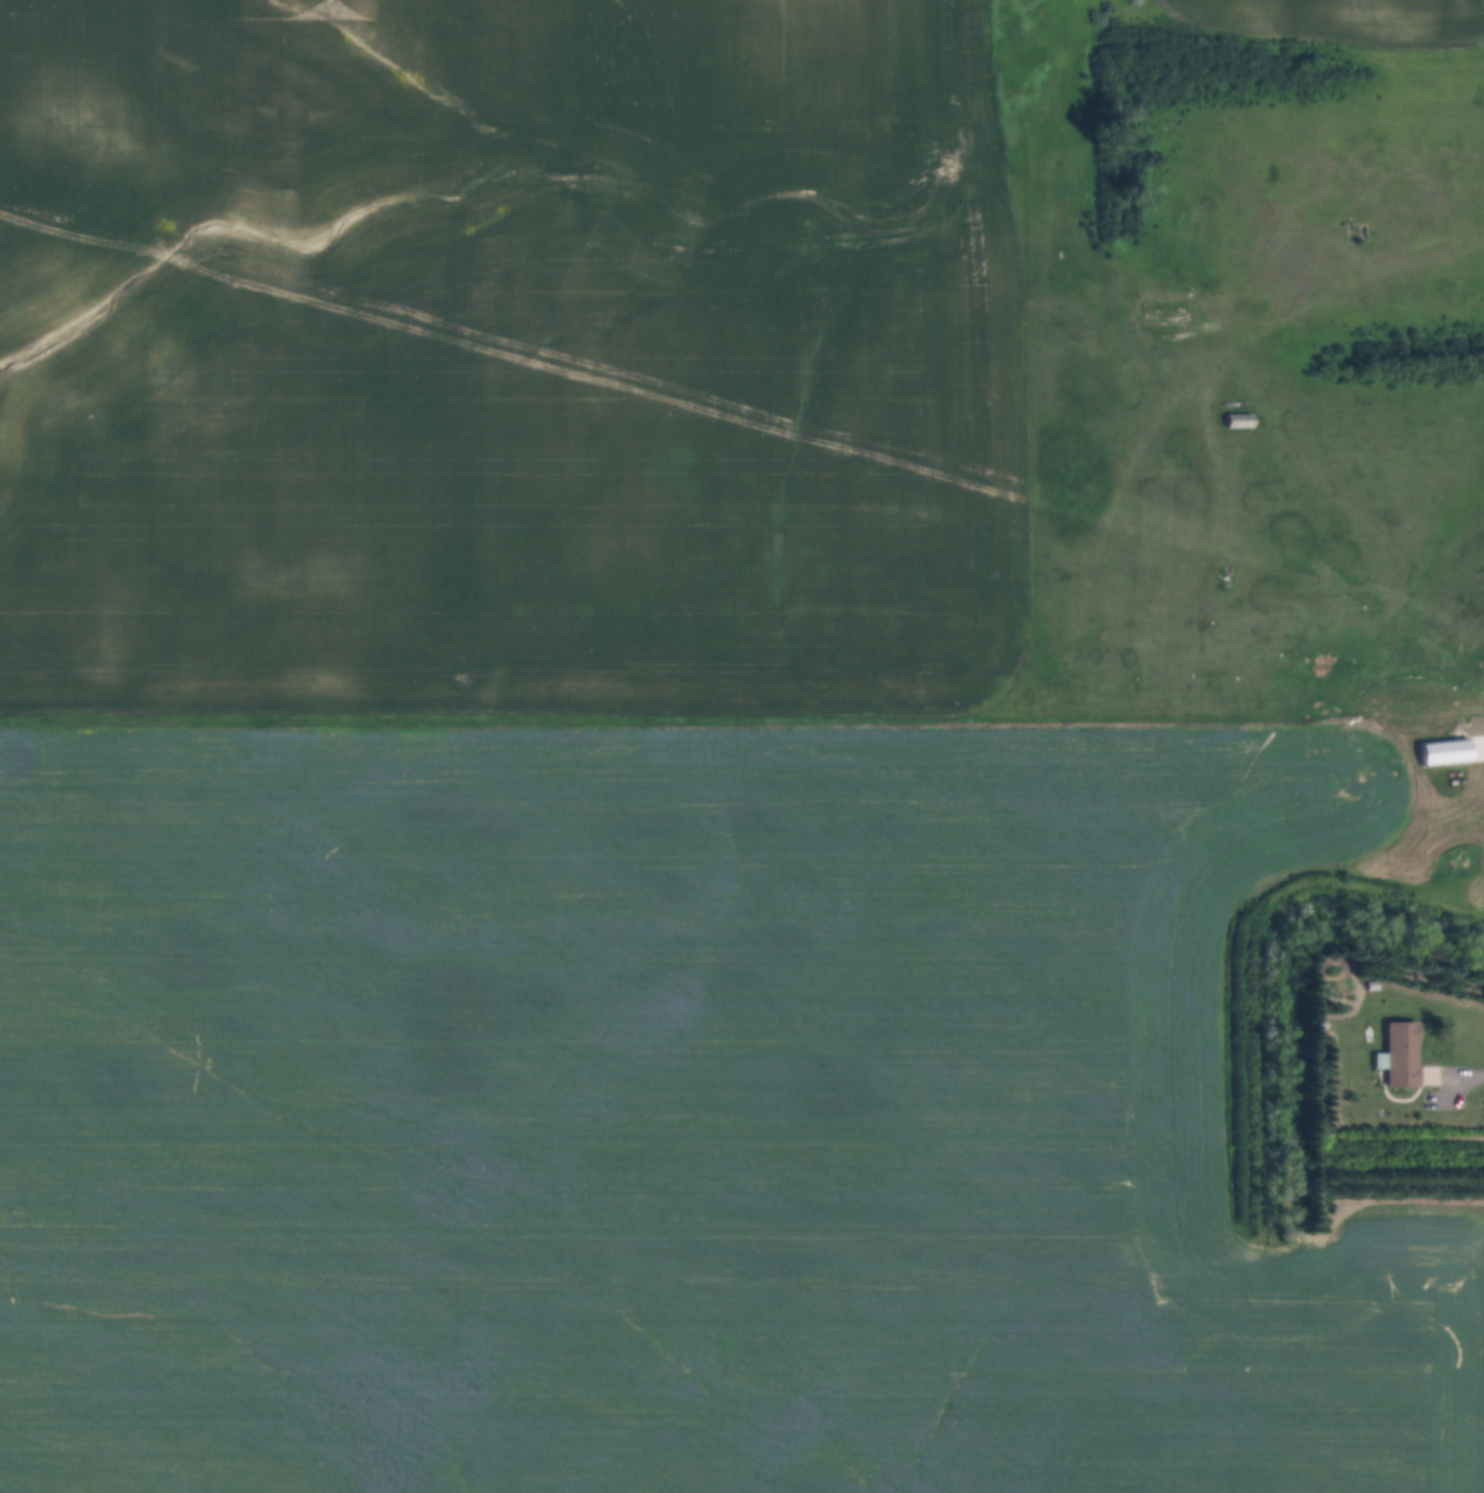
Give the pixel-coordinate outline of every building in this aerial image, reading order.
[(1255,413),(1227,413),(1227,427),(1255,427),(1255,413)] [(1387,1086),(1419,1086),(1419,1020),(1388,1020),(1388,1053),(1376,1053),(1376,1069),(1387,1069),(1387,1086)]
